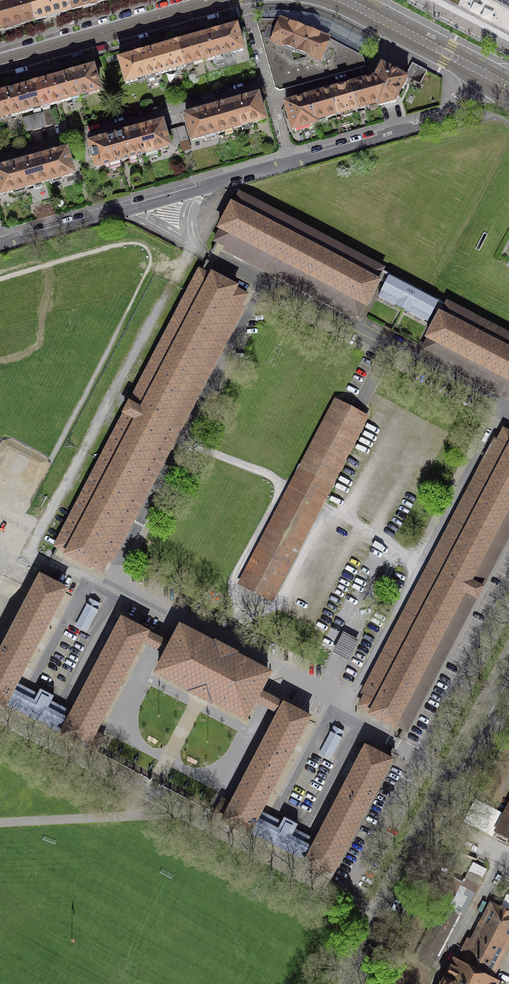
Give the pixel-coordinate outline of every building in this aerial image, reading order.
[(0,5),(0,31),(3,30),(12,27),(22,24),(34,21),(28,0),(18,0),(0,5)] [(71,11),(68,0),(28,0),(34,21),(45,18),(53,15),(60,13),(60,14),(71,11)] [(71,11),(82,8),(82,7),(89,5),(97,3),(108,0),(68,0),(71,11)] [(508,42),(508,0),(429,0),(508,42)] [(260,11),(261,20),(257,24),(275,88),(280,91),(366,67),(363,57),(361,56),(369,41),(333,21),(327,19),(320,16),(304,12),(294,12),(281,10),(260,11)] [(223,31),(216,33),(223,56),(243,50),(236,27),(227,30),(223,31)] [(207,36),(197,38),(204,62),(223,56),(216,33),(210,34),(210,35),(207,36)] [(184,42),(178,44),(184,67),(204,62),(197,38),(188,41),(184,42)] [(165,48),(158,49),(165,73),(184,67),(178,44),(171,45),(171,46),(165,48)] [(146,53),(139,54),(146,78),(165,73),(158,49),(149,52),(146,53)] [(128,58),(119,60),(126,84),(146,78),(139,54),(132,56),(133,57),(128,58)] [(410,70),(407,76),(420,83),(426,72),(413,65),(410,70)] [(374,80),(372,80),(379,106),(389,103),(391,104),(395,103),(397,99),(397,97),(406,79),(382,67),(376,79),(374,80)] [(80,72),(73,73),(80,97),(100,91),(93,68),(80,72)] [(64,76),(54,79),(60,102),(80,97),(73,73),(67,75),(64,76)] [(41,83),(34,84),(41,108),(60,102),(54,79),(45,82),(41,83)] [(379,106),(372,80),(370,81),(351,86),(357,109),(378,104),(379,106)] [(25,87),(15,90),(22,113),(41,108),(34,84),(28,86),(25,87)] [(333,91),(330,92),(336,115),(357,109),(351,86),(340,89),(333,91)] [(0,94),(0,110),(2,119),(22,113),(15,90),(7,93),(2,94),(2,93),(0,94)] [(326,93),(308,98),(315,124),(316,124),(315,121),(336,115),(330,92),(326,93)] [(243,101),(233,103),(240,127),(264,120),(257,97),(250,99),(250,98),(246,99),(242,100),(243,101)] [(315,124),(308,98),(303,100),(303,99),(299,100),(295,101),(295,102),(285,105),(293,130),(295,129),(296,131),(296,132),(303,130),(303,129),(303,127),(315,124)] [(219,108),(210,110),(216,133),(240,127),(233,103),(227,105),(227,104),(223,105),(219,107),(219,108)] [(48,111),(42,113),(46,127),(59,123),(56,109),(48,111)] [(193,115),(185,117),(192,140),(216,133),(210,110),(200,113),(200,112),(196,113),(192,114),(193,115)] [(32,116),(23,118),(27,132),(46,127),(42,113),(32,116)] [(147,128),(138,131),(144,154),(169,147),(162,124),(155,126),(155,125),(151,126),(147,127),(147,128)] [(180,128),(176,129),(180,144),(188,141),(184,127),(180,128)] [(172,130),(168,131),(172,146),(180,144),(176,129),(172,130)] [(123,135),(114,137),(121,161),(129,158),(130,164),(138,162),(136,156),(144,154),(138,131),(131,132),(131,131),(127,132),(123,134),(123,135)] [(97,142),(90,144),(96,167),(108,164),(110,170),(121,167),(119,161),(121,161),(114,137),(105,140),(104,139),(101,140),(97,141),(97,142)] [(51,155),(42,158),(48,181),(73,174),(66,151),(59,153),(59,152),(55,153),(51,154),(51,155)] [(28,162),(18,164),(25,188),(48,181),(42,158),(35,159),(31,160),(28,161),(28,162)] [(0,170),(0,192),(1,195),(25,188),(18,164),(9,167),(9,166),(5,167),(1,168),(1,169),(0,170)] [(225,247),(226,246),(287,278),(348,310),(348,311),(350,312),(356,315),(359,317),(360,314),(364,305),(367,307),(368,304),(367,303),(372,295),(373,295),(374,293),(373,292),(378,284),(380,281),(377,280),(382,271),(384,269),(381,267),(381,268),(375,265),(375,264),(373,263),(373,264),(250,199),(248,197),(248,198),(242,195),(242,194),(241,194),(239,193),(238,196),(234,205),(231,203),(230,206),(230,207),(226,215),(225,215),(224,217),(225,218),(220,226),(218,229),(221,230),(216,238),(214,241),(215,242),(217,243),(217,242),(223,245),(223,246),(225,247)] [(120,416),(51,548),(57,551),(62,553),(60,557),(89,571),(90,568),(102,574),(108,563),(111,565),(178,435),(245,307),(242,306),(248,294),(236,288),(237,286),(209,271),(208,273),(201,270),(197,268),(127,402),(125,402),(119,415),(120,416)] [(438,302),(389,276),(389,277),(378,297),(403,310),(428,322),(438,303),(438,302)] [(433,355),(495,387),(508,394),(508,335),(458,308),(456,306),(456,307),(450,304),(447,302),(446,305),(447,305),(442,314),(439,312),(438,315),(439,315),(434,324),(433,324),(432,326),(433,326),(428,335),(426,338),(429,339),(424,348),(424,347),(422,350),(425,352),(425,351),(431,354),(431,355),(433,356),(433,355)] [(334,399),(237,585),(255,595),(271,603),(369,417),(334,399)] [(369,714),(372,715),(373,715),(392,725),(395,727),(396,724),(405,729),(404,729),(406,730),(407,731),(408,728),(411,722),(412,722),(413,720),(412,720),(476,597),(477,598),(479,595),(478,595),(481,589),(482,590),(483,587),(482,586),(508,534),(508,432),(506,431),(507,430),(504,429),(502,432),(503,432),(500,438),(499,438),(498,440),(499,440),(435,563),(434,562),(433,564),(434,565),(432,567),(431,570),(430,570),(429,572),(430,572),(366,695),(365,695),(364,697),(364,698),(361,703),(359,706),(362,707),(371,711),(369,714)] [(2,705),(2,706),(4,707),(6,705),(5,704),(13,690),(39,640),(65,589),(43,577),(42,577),(42,576),(40,575),(38,578),(39,578),(0,652),(0,704),(2,705)] [(89,599),(74,627),(86,633),(101,605),(95,602),(89,599)] [(88,747),(87,747),(94,734),(141,643),(147,632),(122,619),(95,669),(69,720),(61,734),(61,733),(59,736),(62,738),(63,737),(84,748),(83,749),(86,750),(88,747)] [(158,637),(147,632),(141,643),(152,649),(166,656),(157,672),(192,690),(191,691),(196,694),(195,694),(196,694),(200,697),(205,699),(206,699),(210,701),(211,700),(245,718),(254,702),(267,709),(278,715),(284,703),(273,698),(260,691),(269,673),(234,655),(235,654),(231,651),(229,650),(228,651),(225,649),(222,648),(222,647),(220,646),(216,644),(215,645),(181,627),(172,645),(158,637)] [(334,650),(324,670),(340,678),(359,641),(342,633),(334,650)] [(5,704),(6,705),(61,733),(61,734),(69,720),(68,719),(48,708),(54,696),(47,693),(40,689),(34,701),(13,690),(13,691),(13,690),(5,704)] [(223,818),(222,821),(225,823),(225,822),(246,833),(246,834),(248,835),(250,833),(249,832),(256,818),(283,767),(309,717),(284,703),(278,715),(231,804),(224,819),(223,818)] [(333,727),(319,755),(330,760),(345,733),(339,730),(333,727)] [(98,736),(94,734),(87,747),(88,747),(96,752),(97,750),(103,738),(98,736)] [(305,861),(303,864),(306,865),(307,865),(314,869),(328,876),(327,877),(330,878),(332,875),(331,875),(390,762),(391,762),(392,759),(391,759),(389,758),(389,759),(366,746),(340,796),(313,848),(305,862),(305,861)] [(224,819),(231,804),(227,802),(222,799),(216,812),(215,814),(223,818),(224,819)] [(493,833),(508,841),(508,803),(493,833)] [(249,832),(250,833),(305,861),(305,862),(313,848),(312,847),(292,836),(298,824),(291,821),(284,817),(278,829),(257,818),(257,819),(256,818),(249,832)] [(451,882),(440,904),(447,907),(448,906),(464,915),(477,891),(465,885),(461,892),(456,890),(458,886),(451,882)] [(501,908),(491,903),(459,963),(455,961),(447,976),(445,976),(444,978),(442,981),(440,983),(495,983),(496,982),(491,979),(508,945),(508,912),(501,908)] [(439,950),(457,915),(442,907),(415,958),(430,966),(439,950)]
